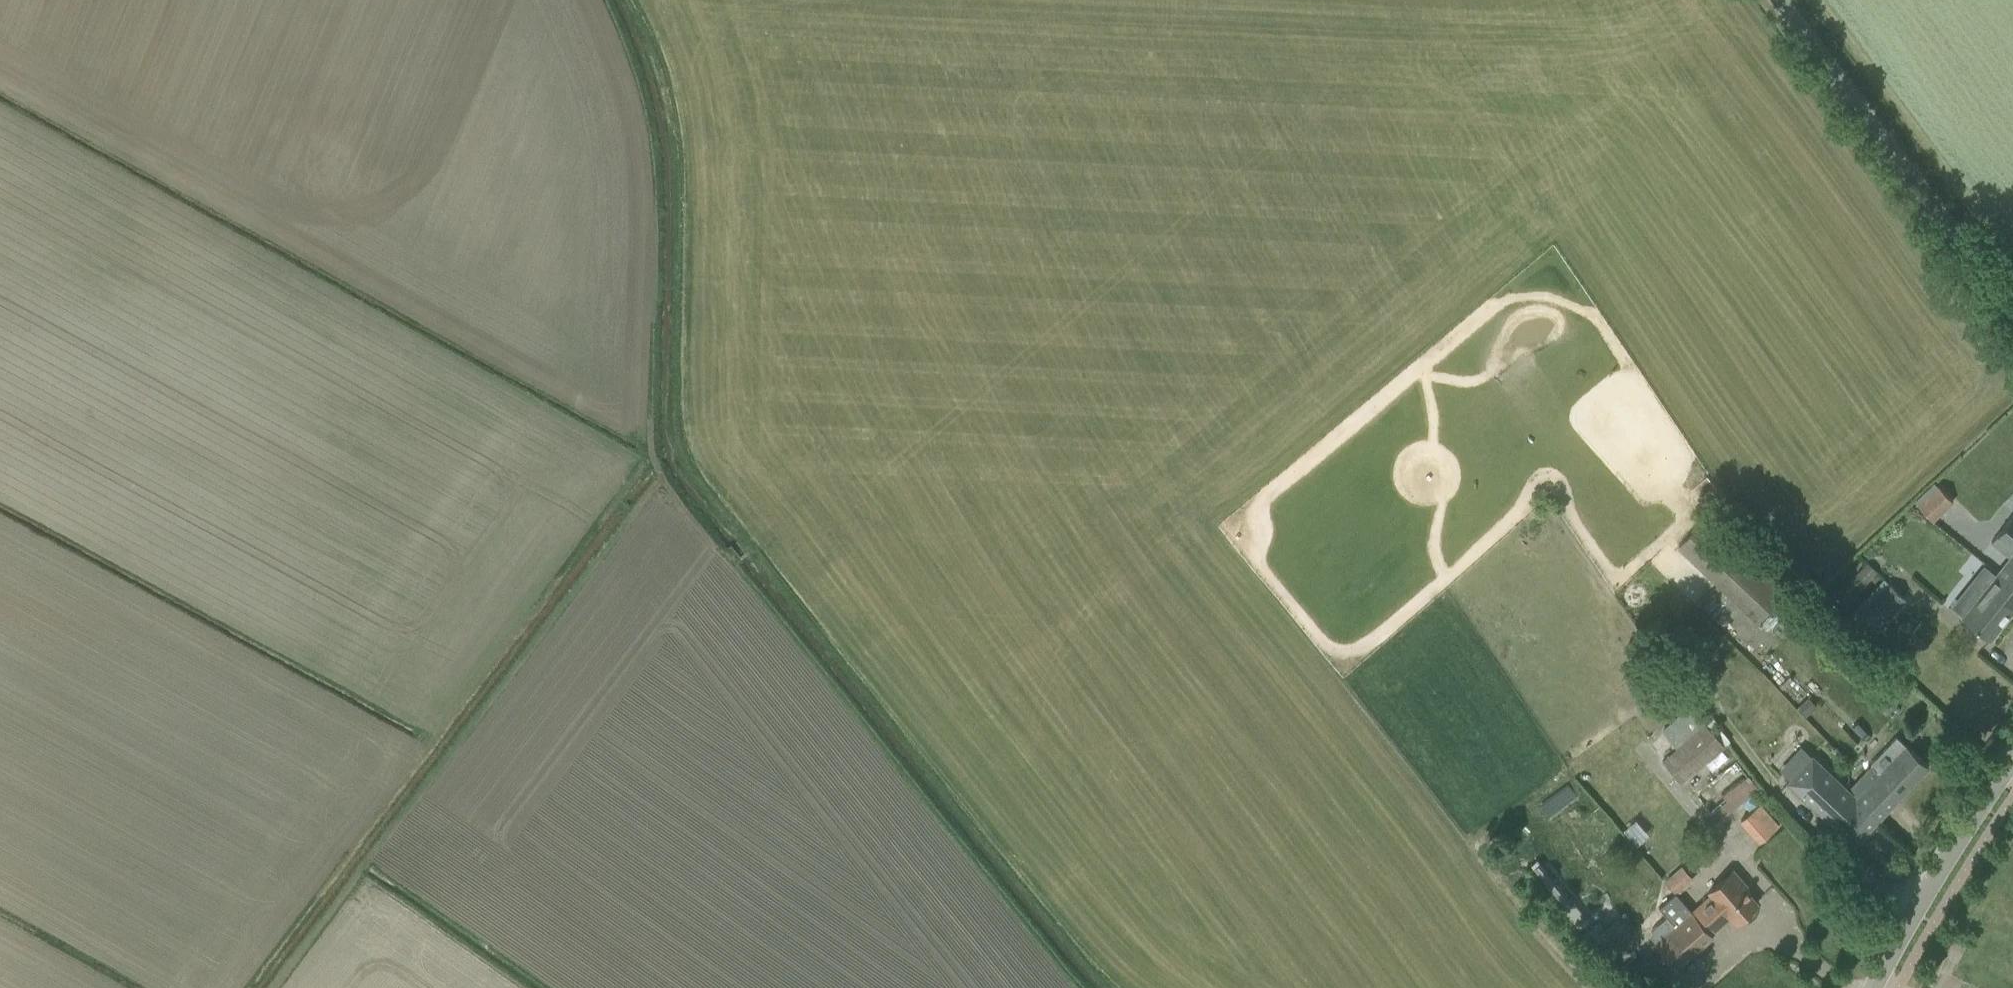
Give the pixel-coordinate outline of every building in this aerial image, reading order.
[(1917,503),(1933,520),(1953,501),(1937,484),(1917,503)] [(1997,572),(2012,585),(2012,514),(1991,541),(2010,556),(1997,572)] [(1678,547),(1717,585),(1746,554),(1707,517),(1678,547)] [(1746,554),(1717,585),(1757,623),(1786,592),(1746,554)] [(1868,563),(1857,575),(1866,584),(1878,572),(1868,563)] [(1997,572),(1962,617),(1990,639),(2012,610),(2012,585),(1997,572)] [(1854,619),(1872,637),(1907,600),(1888,582),(1854,619)] [(1881,683),(1871,692),(1888,714),(1899,705),(1881,683)] [(1796,706),(1805,716),(1817,706),(1808,695),(1796,706)] [(1663,760),(1681,781),(1724,746),(1706,724),(1663,760)] [(1790,779),(1788,782),(1855,845),(1928,766),(1906,744),(1898,737),(1873,763),(1848,790),(1812,756),(1790,779)] [(1567,787),(1538,812),(1542,817),(1572,792),(1599,824),(1606,818),(1575,780),(1566,786),(1567,787)] [(1722,797),(1725,800),(1709,813),(1717,823),(1759,789),(1754,782),(1749,786),(1744,780),(1722,797)] [(1739,820),(1759,843),(1780,825),(1760,802),(1739,820)] [(1711,894),(1692,911),(1691,912),(1708,931),(1709,931),(1728,914),(1735,922),(1758,902),(1747,890),(1749,888),(1736,872),(1734,869),(1709,891),(1711,894)] [(1675,873),(1666,881),(1676,893),(1678,895),(1688,887),(1675,873)] [(1691,912),(1692,911),(1678,895),(1676,893),(1660,907),(1676,927),(1657,944),(1676,966),(1688,956),(1689,956),(1713,935),(1709,931),(1708,931),(1691,912)] [(1593,939),(1611,960),(1635,937),(1617,918),(1593,939)]
